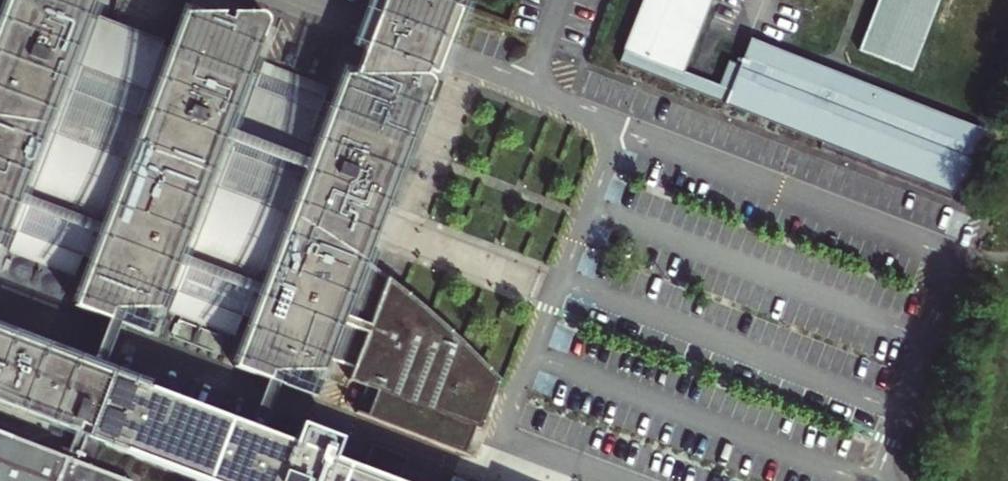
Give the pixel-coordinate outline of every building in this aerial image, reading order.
[(367,12),(361,27),(355,43),(363,46),(354,72),(344,72),(330,109),(320,105),(327,86),(263,61),(255,81),(245,77),(266,23),(267,18),(264,13),(260,11),(184,11),(168,51),(86,18),(92,0),(4,0),(0,10),(0,247),(73,275),(84,246),(94,249),(73,305),(108,318),(119,322),(125,308),(159,307),(233,335),(244,306),(253,310),(233,365),(268,379),(272,368),(319,368),(323,356),(348,365),(343,377),(369,386),(359,413),(454,449),(464,423),(475,427),(489,391),(492,384),(494,376),(483,364),(460,341),(458,339),(429,313),(402,290),(384,277),(362,261),(389,196),(417,121),(422,108),(431,85),(431,80),(429,76),(426,73),(427,70),(435,74),(441,58),(447,42),(463,0),(371,0),(367,12)] [(627,47),(682,69),(709,0),(645,0),(627,47)] [(862,50),(914,70),(940,0),(880,0),(862,50)] [(627,47),(622,59),(803,130),(960,191),(985,129),(828,68),(752,38),(742,64),(729,59),(719,84),(698,75),(682,69),(627,47)] [(159,307),(125,308),(119,322),(149,334),(159,307)] [(101,371),(119,322),(108,318),(90,365),(89,367),(101,371)] [(0,331),(0,401),(79,431),(82,424),(90,427),(109,376),(100,373),(101,371),(89,367),(90,365),(0,331)] [(319,368),(272,368),(268,379),(278,382),(309,394),(319,368)] [(394,480),(359,467),(349,462),(338,458),(345,442),(306,426),(298,445),(260,429),(250,426),(110,373),(109,376),(90,427),(86,436),(96,439),(205,480),(395,480),(394,480)] [(260,399),(250,426),(260,429),(270,402),(278,382),(268,379),(260,399)] [(86,436),(90,427),(82,424),(79,431),(73,444),(0,416),(0,480),(126,480),(132,466),(82,447),(86,436)] [(359,467),(394,480),(397,471),(401,457),(368,445),(359,467)]
